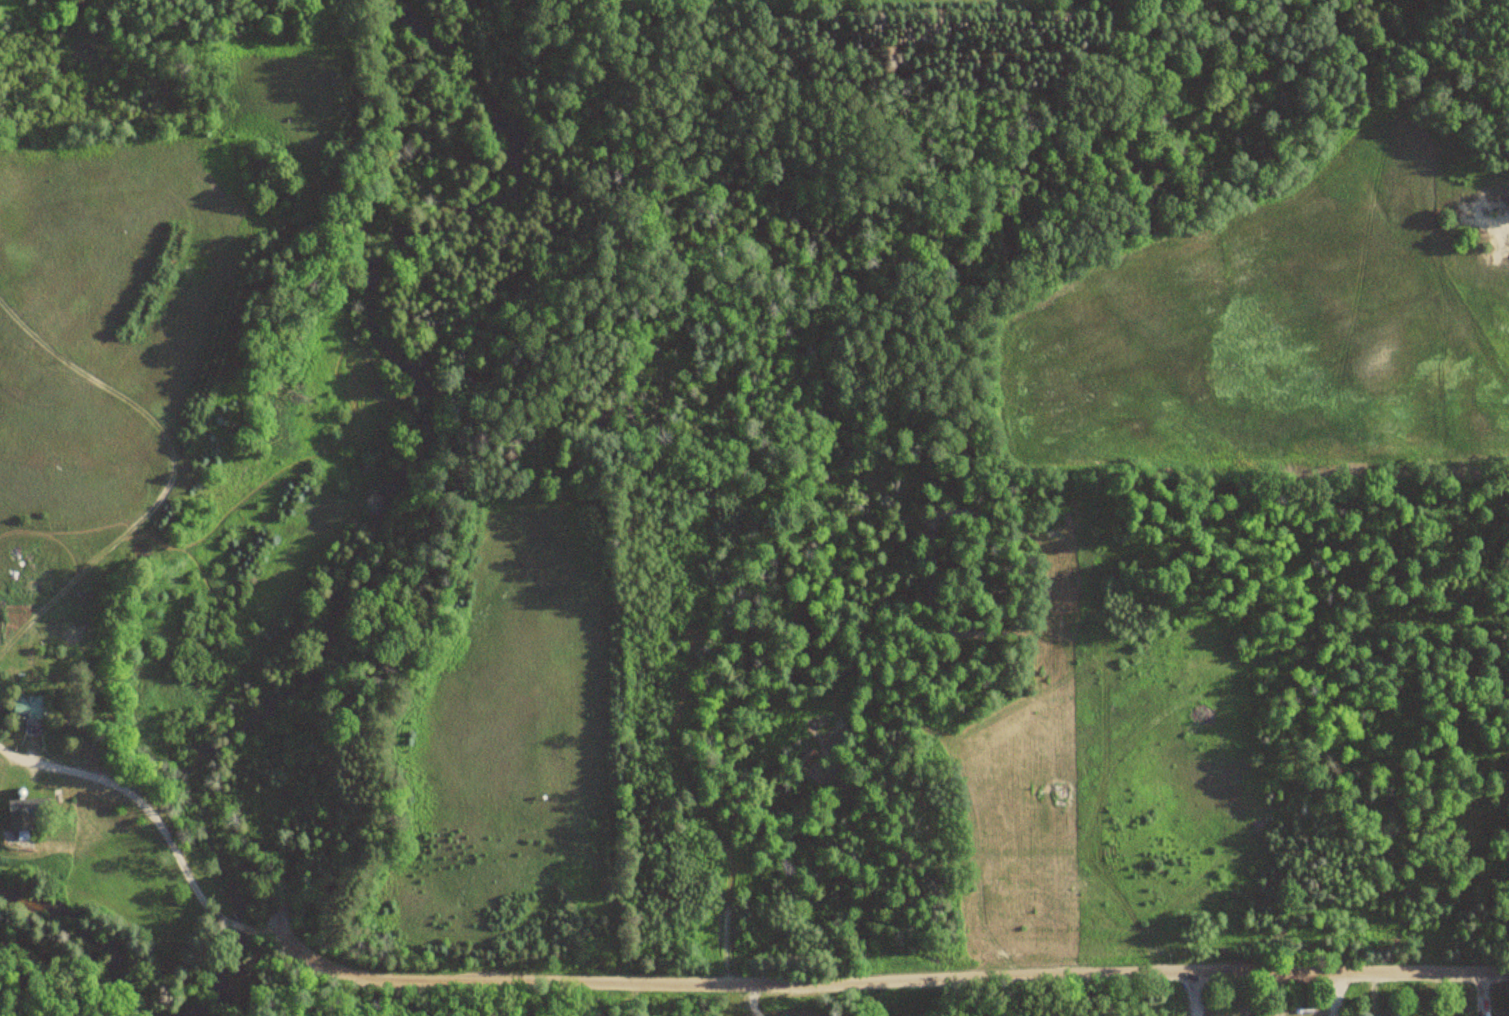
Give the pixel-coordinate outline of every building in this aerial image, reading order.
[(7,718),(37,718),(37,696),(7,696),(7,718)] [(3,832),(28,832),(28,815),(45,815),(45,799),(3,800),(3,832)]
